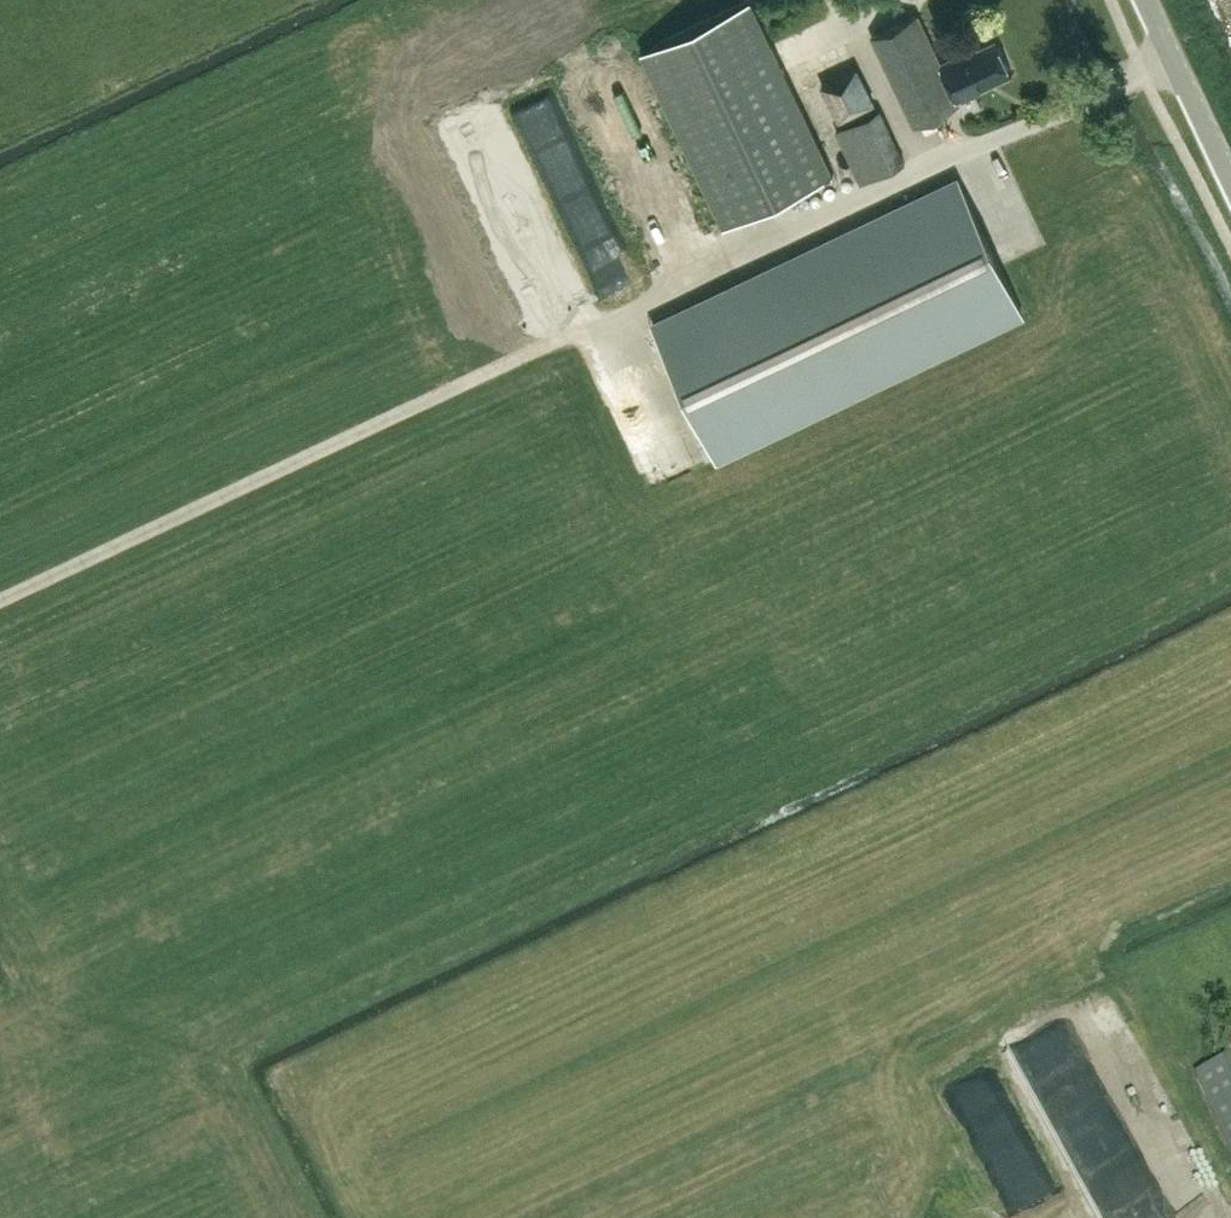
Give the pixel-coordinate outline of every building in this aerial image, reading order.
[(832,173),(750,0),(749,0),(641,51),(723,225),(832,173)] [(973,92),(1012,73),(996,39),(977,48),(976,46),(956,55),(958,61),(943,69),(917,14),(871,36),(914,126),(960,104),(953,91),(969,83),(973,92)] [(861,189),(897,172),(869,114),(876,111),(856,69),(813,89),(861,189)] [(958,179),(653,324),(716,457),(1021,312),(958,179)] [(1106,1057),(1116,1072),(1132,1062),(1122,1047),(1106,1057)]
